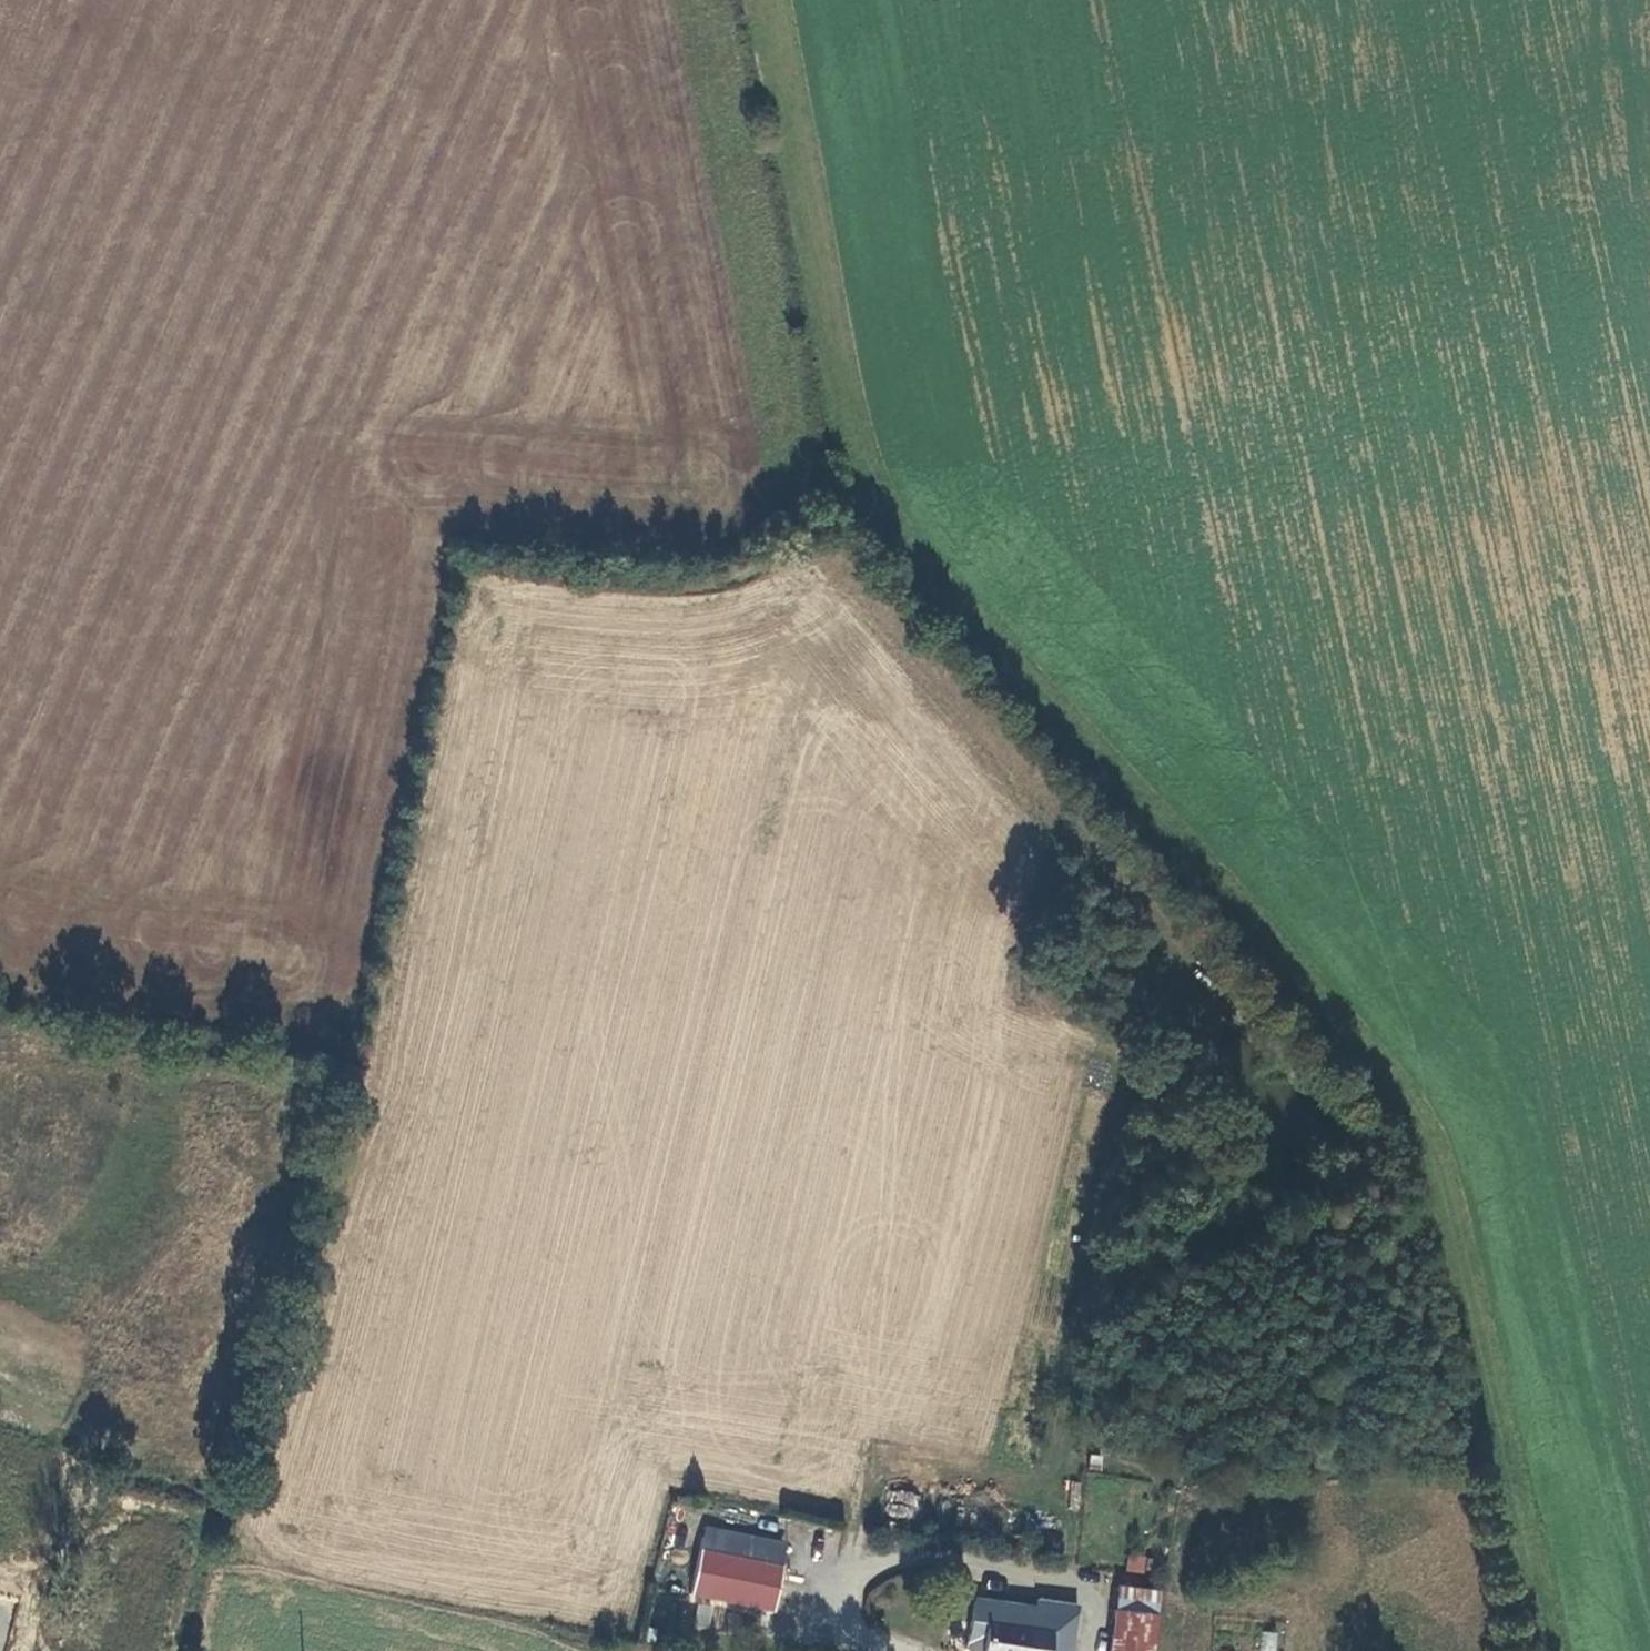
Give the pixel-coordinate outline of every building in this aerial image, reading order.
[(887,1514),(915,1517),(917,1494),(889,1491),(887,1514)] [(700,1606),(715,1550),(769,1562),(778,1522),(725,1510),(722,1522),(665,1507),(645,1591),(700,1606)] [(1149,1573),(1150,1553),(1127,1552),(1126,1572),(1149,1573)] [(1149,1622),(1153,1601),(1114,1597),(1112,1617),(1109,1650),(1146,1650),(1149,1622)] [(1072,1643),(1077,1612),(1036,1605),(1035,1614),(972,1605),(968,1634),(983,1636),(981,1650),(1071,1650),(1072,1643)] [(1259,1650),(1276,1650),(1278,1633),(1261,1631),(1259,1650)] [(968,1634),(966,1650),(981,1650),(983,1636),(968,1634)]
